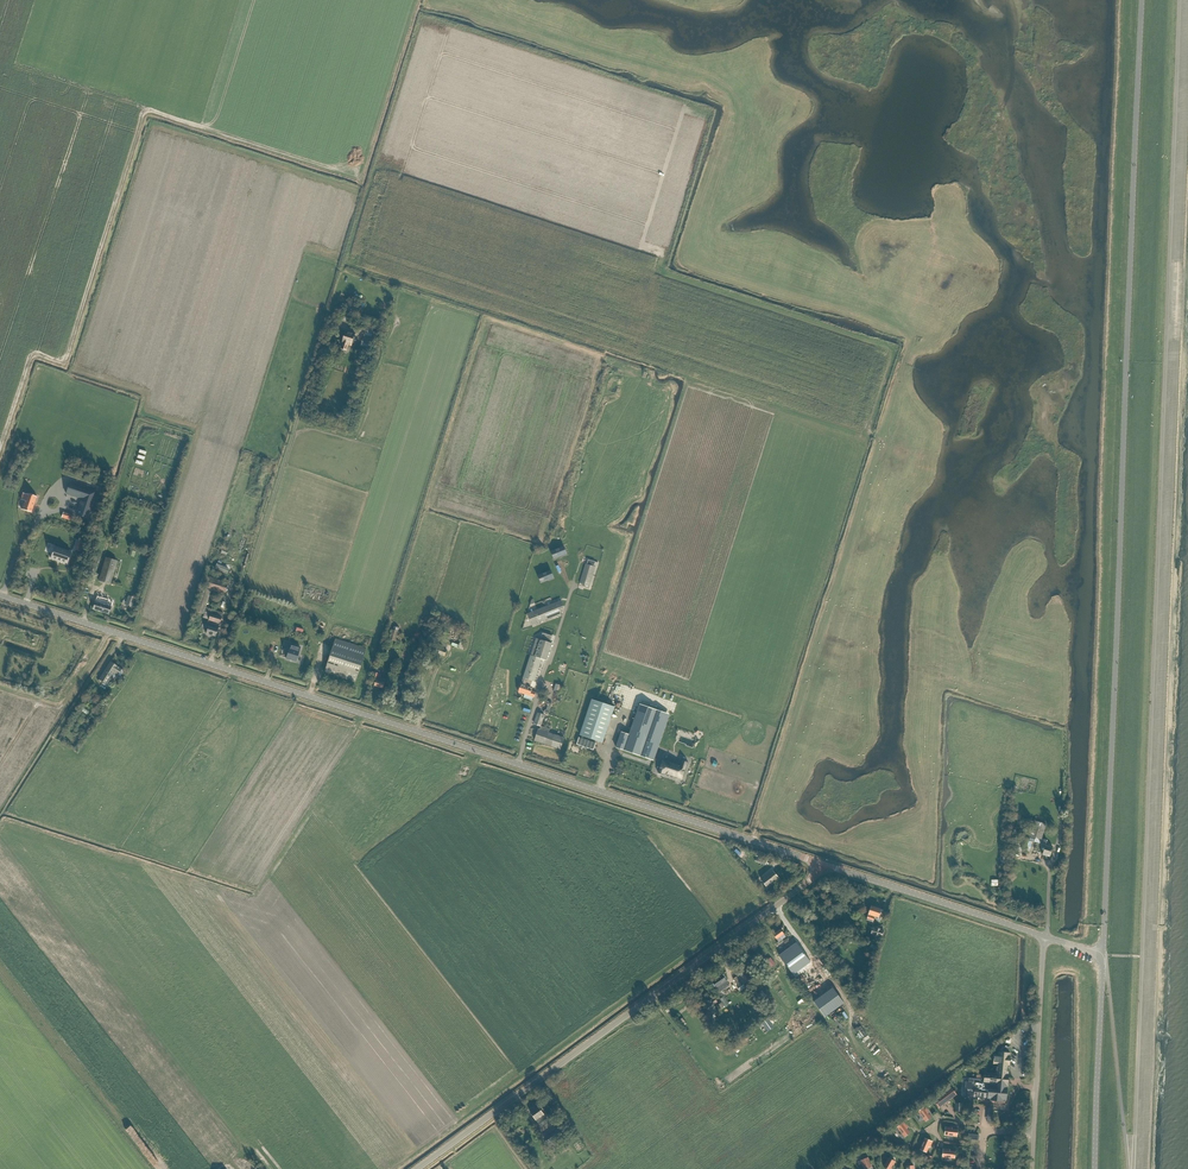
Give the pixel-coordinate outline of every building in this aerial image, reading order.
[(348,302),(342,319),(349,322),(356,305),(348,302)] [(368,325),(361,347),(369,350),(376,328),(368,325)] [(343,343),(342,349),(346,350),(348,345),(352,346),(356,334),(347,331),(343,343)] [(67,490),(66,494),(82,499),(77,515),(88,519),(97,492),(70,482),(69,484),(67,490)] [(23,493),(21,499),(25,501),(22,509),(22,508),(21,509),(32,513),(32,512),(37,497),(27,493),(27,494),(23,493)] [(64,512),(62,517),(72,521),(74,516),(64,512)] [(53,549),(49,561),(66,566),(70,555),(53,549)] [(571,554),(560,558),(563,566),(566,565),(566,564),(574,561),(571,554)] [(105,557),(98,580),(110,584),(117,560),(105,557)] [(586,564),(583,573),(593,576),(596,567),(594,566),(596,562),(594,561),(588,560),(587,564),(586,564)] [(89,572),(95,574),(98,564),(92,562),(89,572)] [(554,578),(551,570),(540,575),(543,582),(551,579),(551,580),(554,578)] [(89,573),(86,583),(93,585),(95,575),(89,573)] [(593,576),(583,573),(580,583),(585,585),(584,587),(589,589),(593,576)] [(224,594),(228,583),(207,576),(203,587),(224,594)] [(203,588),(196,611),(203,613),(211,591),(203,588)] [(126,590),(122,603),(133,607),(136,597),(132,596),(133,593),(126,590)] [(96,599),(93,609),(108,614),(112,604),(96,599)] [(550,605),(555,616),(561,614),(559,608),(564,606),(562,600),(550,605)] [(555,616),(550,605),(528,614),(532,625),(555,616)] [(206,607),(203,617),(208,619),(208,620),(219,624),(223,613),(206,607)] [(208,625),(205,633),(215,636),(218,627),(208,625)] [(392,630),(390,639),(398,642),(402,632),(398,631),(399,628),(395,626),(394,630),(392,630)] [(541,639),(546,641),(551,642),(553,636),(543,633),(542,634),(541,639)] [(546,641),(541,639),(537,638),(535,643),(544,646),(546,641)] [(335,639),(324,672),(355,682),(366,649),(335,639)] [(553,643),(551,642),(546,641),(544,646),(551,649),(553,643)] [(438,644),(435,653),(445,656),(447,649),(446,649),(447,646),(438,643),(437,644),(438,644)] [(532,649),(542,652),(544,646),(535,643),(534,647),(533,647),(532,649)] [(300,647),(290,644),(286,658),(296,662),(300,647)] [(551,649),(544,646),(542,652),(549,654),(551,649)] [(531,655),(540,658),(542,652),(532,649),(531,655)] [(547,660),(549,654),(542,652),(540,658),(542,659),(547,660)] [(542,659),(540,658),(531,655),(529,660),(541,664),(542,659)] [(539,670),(541,664),(529,660),(527,666),(539,670)] [(110,662),(99,679),(107,685),(112,676),(113,676),(115,673),(118,675),(118,674),(121,676),(124,671),(121,669),(110,662)] [(525,671),(537,675),(539,670),(527,666),(525,671)] [(374,672),(372,678),(376,679),(374,685),(383,688),(386,678),(381,677),(382,674),(380,673),(381,670),(376,669),(375,672),(374,672)] [(535,681),(537,675),(525,671),(523,677),(535,681)] [(536,681),(535,681),(523,677),(522,682),(524,683),(525,680),(532,683),(531,686),(533,686),(534,687),(536,686),(537,683),(536,681)] [(524,683),(522,682),(519,691),(525,694),(524,698),(532,700),(534,696),(535,697),(536,692),(532,690),(533,686),(531,686),(532,683),(525,680),(524,683)] [(592,699),(580,735),(603,743),(615,707),(592,699)] [(622,732),(617,747),(625,750),(641,756),(649,759),(666,713),(641,704),(635,719),(630,734),(622,732)] [(536,724),(541,726),(545,715),(539,713),(536,724)] [(550,729),(541,726),(540,730),(539,729),(535,741),(561,749),(565,738),(549,732),(550,729)] [(579,737),(577,744),(594,750),(596,743),(579,737)] [(681,765),(663,759),(659,772),(664,774),(665,773),(678,777),(683,779),(689,762),(683,760),(681,765)] [(1046,824),(1035,821),(1029,840),(1040,844),(1042,838),(1046,824)] [(1026,838),(1017,836),(1011,854),(1016,855),(1015,859),(1018,860),(1019,857),(1020,857),(1022,848),(1022,849),(1026,838)] [(1043,850),(1042,854),(1049,857),(1052,848),(1046,845),(1047,840),(1042,838),(1040,844),(1043,844),(1042,848),(1041,848),(1041,849),(1043,850)] [(767,887),(778,878),(779,878),(773,871),(762,880),(767,887)] [(869,914),(867,918),(873,920),(875,916),(878,917),(881,918),(882,915),(883,909),(872,905),(869,914)] [(872,927),(870,934),(872,934),(872,937),(879,939),(880,936),(881,937),(883,930),(872,927)] [(773,934),(778,941),(785,936),(780,929),(773,934)] [(810,935),(808,937),(809,939),(816,949),(818,947),(810,935)] [(795,942),(779,955),(793,974),(810,961),(795,942)] [(771,958),(767,961),(772,967),(776,964),(771,958)] [(744,971),(733,979),(740,987),(738,988),(738,989),(740,991),(741,991),(746,987),(744,984),(745,983),(747,986),(752,983),(749,980),(751,979),(744,971)] [(721,974),(712,981),(716,987),(719,991),(729,985),(726,980),(721,974)] [(830,985),(810,999),(822,1015),(841,1000),(830,985)] [(715,1007),(706,1014),(709,1018),(719,1011),(717,1009),(716,1009),(715,1007)] [(768,1018),(762,1023),(768,1032),(774,1027),(768,1018)] [(752,1029),(742,1036),(745,1039),(754,1033),(752,1029)] [(966,1082),(964,1095),(973,1096),(980,1097),(980,1099),(983,1099),(983,1097),(986,1097),(986,1095),(988,1096),(988,1097),(988,1098),(990,1098),(990,1100),(1002,1101),(1002,1099),(1006,1100),(1006,1099),(1008,1074),(1007,1074),(1008,1065),(1009,1065),(1010,1056),(1009,1056),(1009,1053),(1009,1047),(1004,1047),(1002,1048),(1001,1052),(998,1052),(997,1055),(994,1055),(993,1063),(997,1064),(996,1073),(984,1072),(984,1079),(969,1078),(969,1082),(966,1082)] [(950,1086),(933,1099),(939,1107),(956,1094),(950,1086)] [(538,1106),(530,1112),(539,1124),(547,1118),(538,1106)] [(925,1106),(918,1111),(921,1114),(920,1115),(922,1118),(923,1118),(926,1121),(932,1117),(927,1110),(928,1110),(925,1106)] [(904,1122),(897,1127),(900,1130),(899,1131),(898,1132),(900,1135),(901,1134),(902,1133),(905,1137),(910,1132),(905,1126),(906,1125),(904,1122)] [(946,1126),(945,1135),(949,1135),(949,1136),(953,1137),(953,1136),(957,1136),(958,1129),(950,1128),(950,1127),(946,1126)] [(555,1131),(545,1138),(549,1144),(558,1136),(555,1131)] [(922,1145),(920,1149),(927,1152),(930,1144),(931,1145),(933,1141),(925,1138),(923,1142),(922,1141),(921,1145),(922,1145)] [(943,1149),(942,1157),(947,1157),(947,1158),(951,1159),(951,1158),(955,1158),(956,1151),(947,1150),(947,1149),(943,1149)] [(861,1160),(865,1168),(866,1168),(872,1167),(868,1157),(861,1160)] [(884,1166),(888,1168),(891,1168),(895,1161),(889,1158),(884,1166)]
